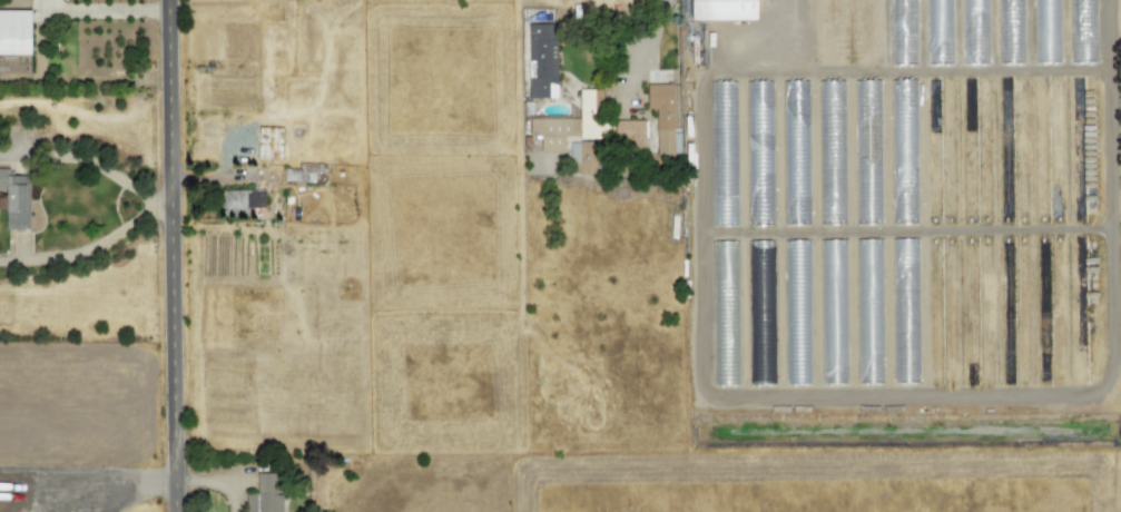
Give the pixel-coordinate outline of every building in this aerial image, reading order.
[(689,20),(755,21),(755,0),(690,0),(689,20)] [(30,11),(0,11),(0,55),(29,55),(30,11)] [(554,24),(527,24),(528,77),(527,77),(527,98),(555,98),(554,24)] [(735,82),(709,82),(711,194),(717,194),(718,202),(711,202),(711,226),(737,226),(735,82)] [(645,85),(646,109),(654,108),(655,155),(673,154),(671,84),(645,85)] [(604,90),(578,90),(579,138),(604,138),(604,90)] [(772,114),(746,114),(746,179),(756,179),(756,186),(771,186),(772,114)] [(528,137),(539,137),(539,152),(564,152),(564,137),(578,136),(578,118),(528,119),(528,137)] [(644,147),(644,121),(614,120),(613,146),(644,147)] [(807,129),(781,130),(783,191),(809,190),(807,129)] [(28,170),(0,170),(0,211),(5,211),(5,229),(28,229),(28,170)] [(222,213),(248,213),(248,208),(263,208),(263,190),(221,191),(222,213)] [(883,383),(881,240),(861,241),(861,255),(855,255),(856,383),(883,383)] [(820,384),(847,384),(845,241),(825,241),(825,256),(819,256),(820,384)] [(811,384),(809,258),(801,258),(801,264),(783,265),(785,384),(811,384)] [(280,473),(256,473),(256,495),(245,495),(245,511),(279,511),(280,473)]
